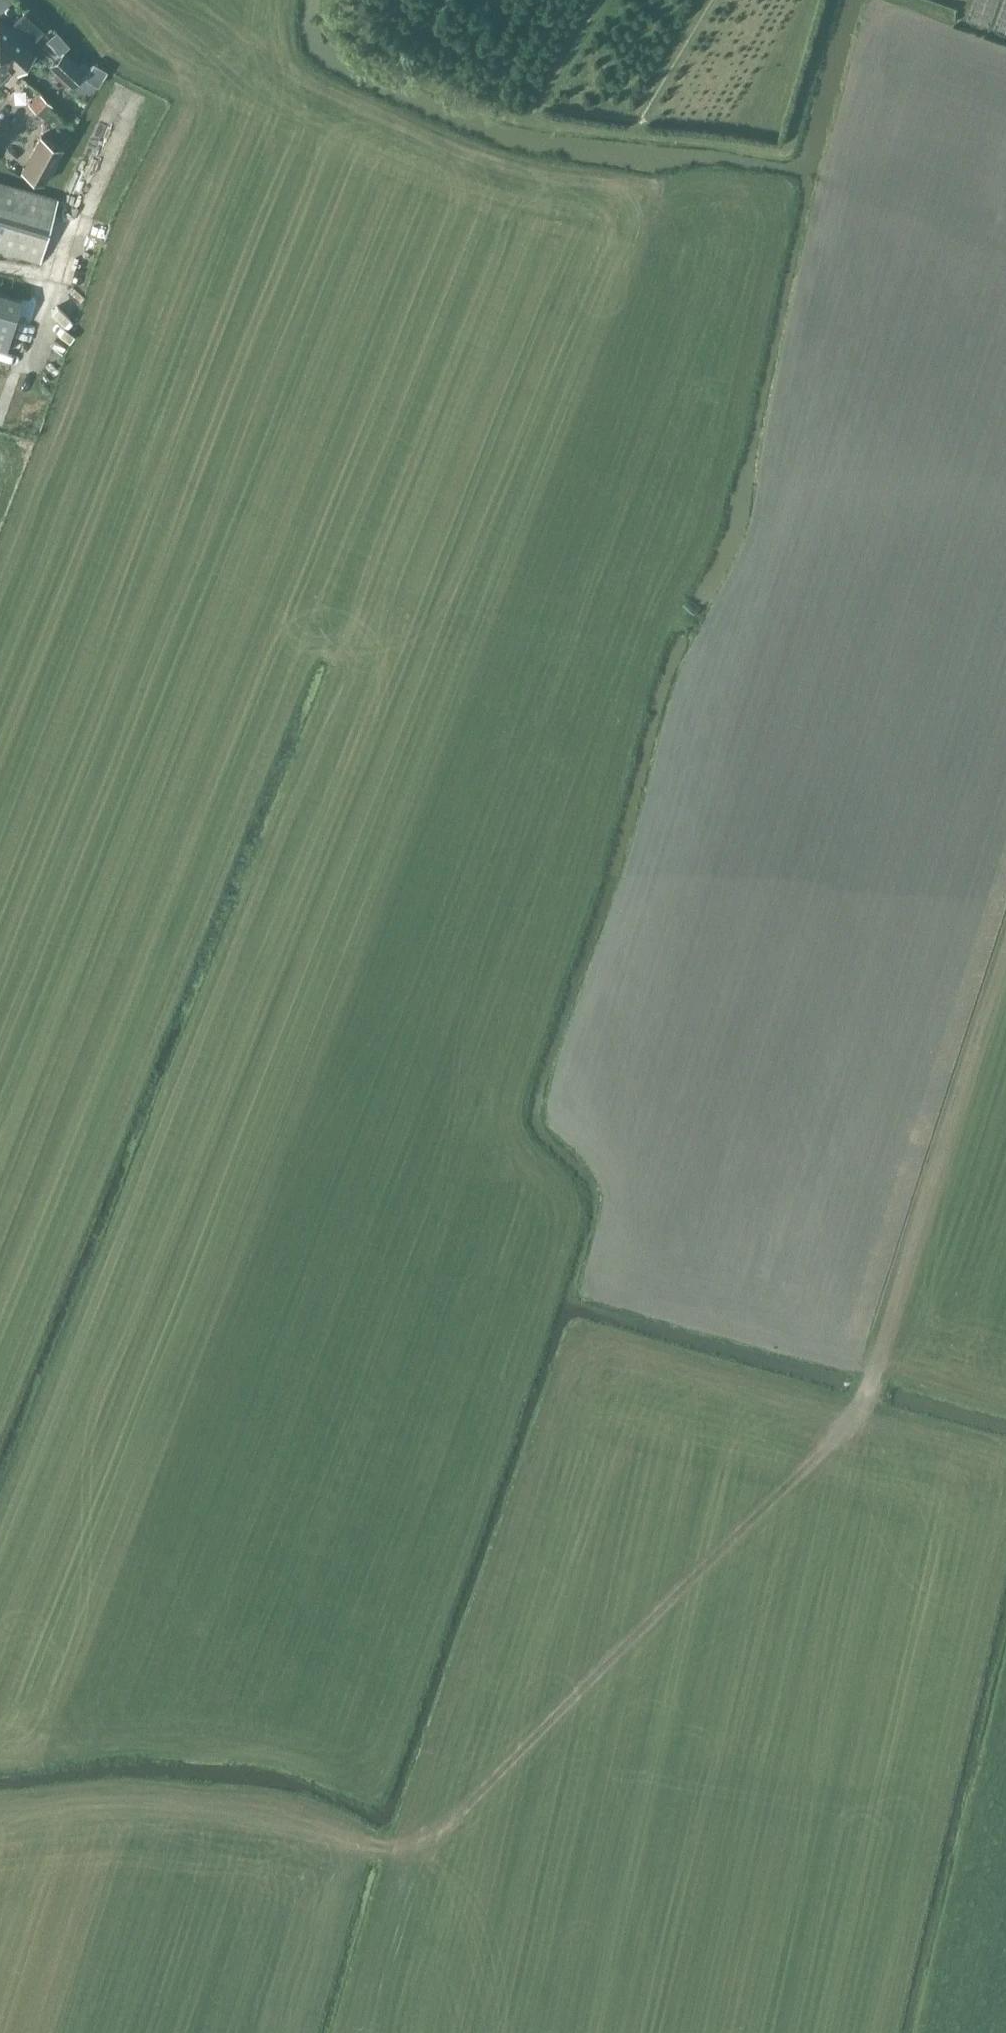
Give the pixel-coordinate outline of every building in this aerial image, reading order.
[(13,67),(18,72),(35,55),(28,48),(8,28),(0,21),(0,81),(13,67)] [(47,40),(60,55),(70,45),(57,31),(47,40)] [(65,53),(51,66),(72,86),(79,79),(85,72),(65,53)] [(54,106),(40,92),(29,104),(43,117),(54,106)] [(15,108),(2,127),(13,134),(25,114),(15,108)] [(43,134),(23,169),(45,181),(65,146),(43,134)] [(40,261),(59,197),(0,180),(0,250),(40,261)] [(0,293),(0,347),(8,350),(23,299),(0,293)]
